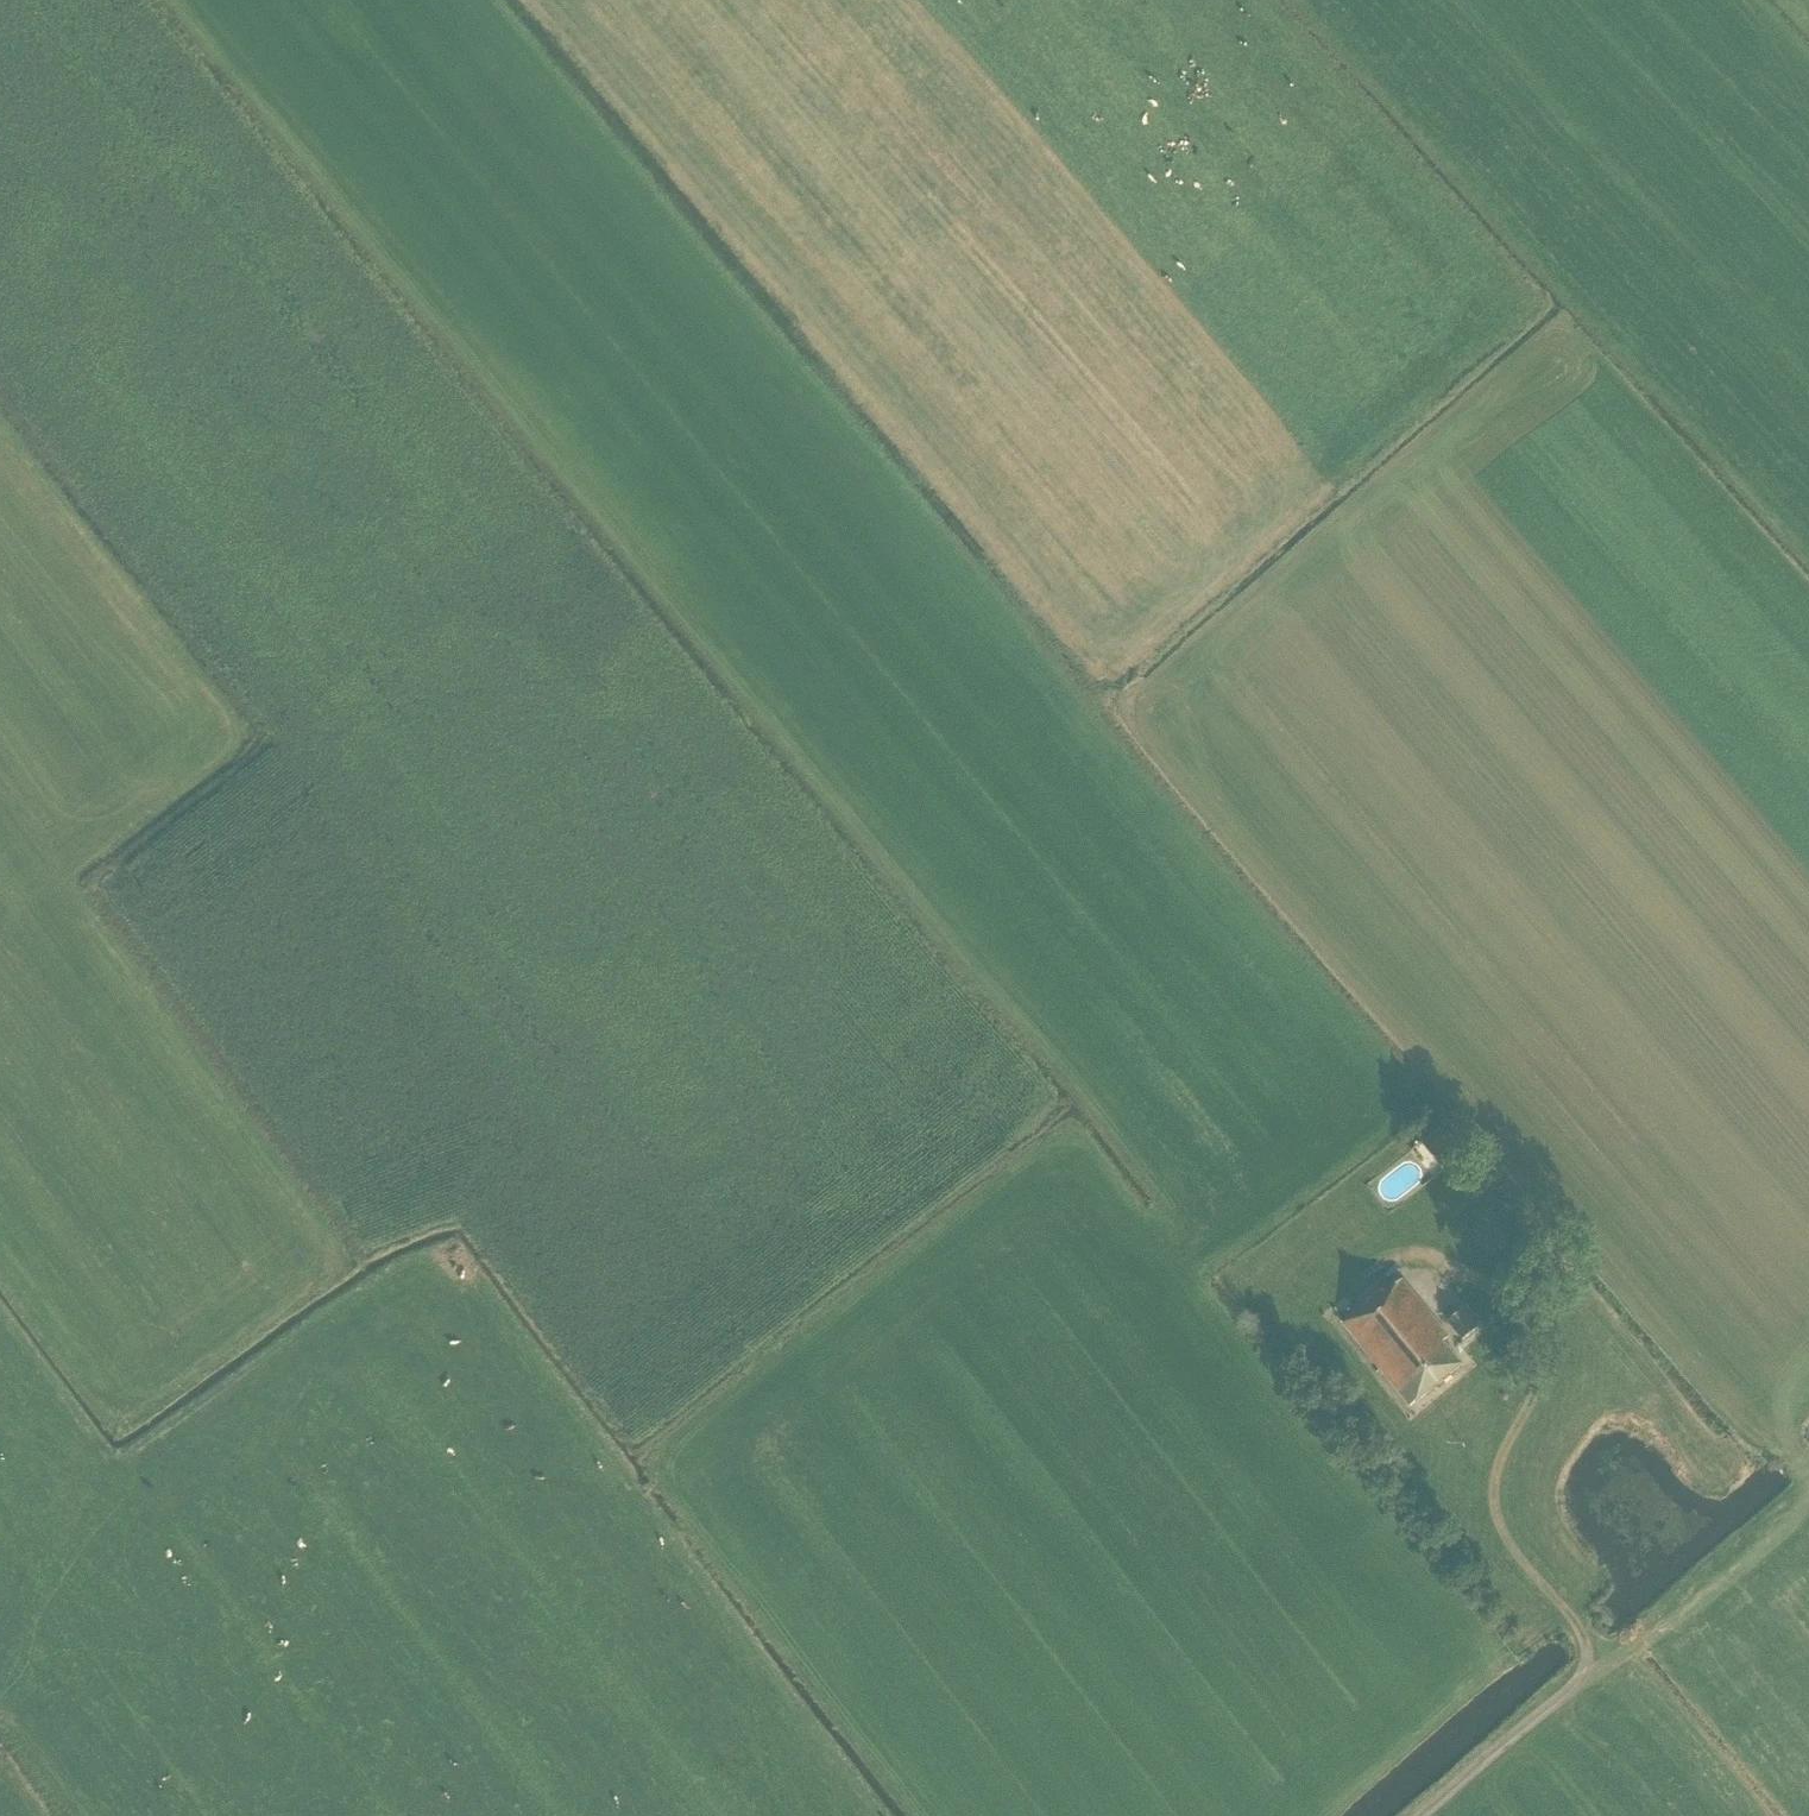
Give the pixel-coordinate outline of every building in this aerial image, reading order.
[(1456,1159),(1434,1133),(1421,1143),(1442,1170),(1456,1159)] [(1443,1341),(1449,1337),(1403,1280),(1386,1293),(1384,1290),(1344,1323),(1412,1407),(1462,1365),(1443,1341)] [(1459,1313),(1447,1321),(1463,1343),(1475,1335),(1459,1313)]
